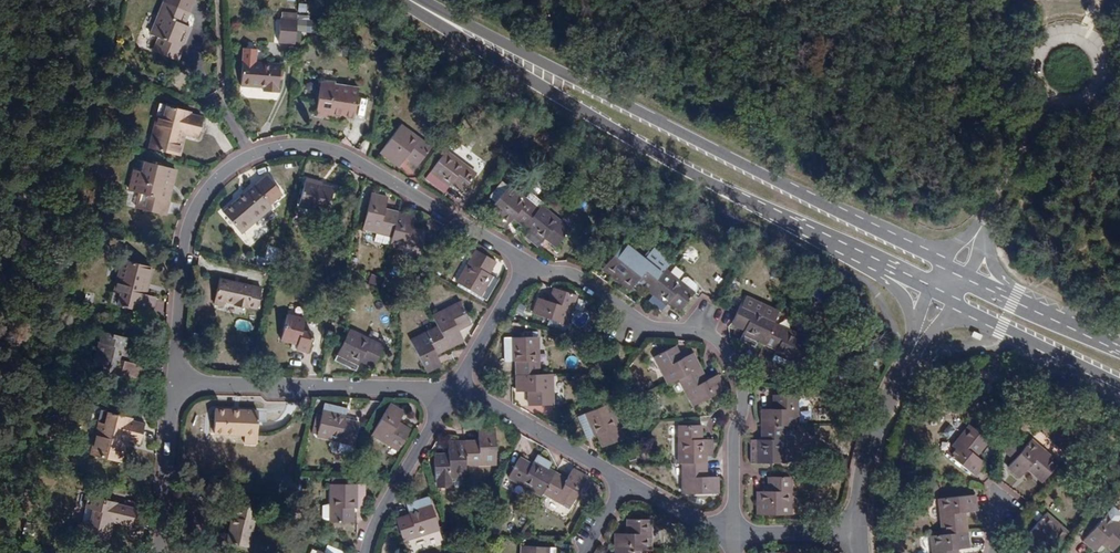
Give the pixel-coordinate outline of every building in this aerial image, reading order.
[(166,3),(188,12),(194,0),(168,0),(166,3)] [(176,60),(188,32),(181,29),(188,12),(166,3),(161,15),(159,15),(151,35),(162,39),(157,53),(176,60)] [(298,18),(281,18),(280,43),(297,43),(297,31),(298,18)] [(320,20),(298,18),(297,31),(319,33),(320,20)] [(243,48),(242,60),(259,61),(259,49),(243,48)] [(242,60),(240,86),(251,87),(251,84),(263,85),(263,88),(262,91),(279,92),(281,62),(259,61),(242,60)] [(328,85),(328,88),(319,87),(316,110),(330,111),(329,115),(331,115),(355,118),(359,89),(334,86),(328,85)] [(167,105),(161,103),(158,117),(164,118),(167,105)] [(150,148),(178,156),(181,144),(177,143),(180,130),(184,132),(199,135),(203,118),(188,114),(189,110),(167,105),(164,118),(158,117),(150,148)] [(329,115),(330,111),(316,110),(315,117),(330,119),(331,115),(329,115)] [(407,157),(419,166),(433,147),(402,124),(381,152),(400,167),(407,157)] [(464,192),(477,173),(447,150),(426,178),(445,193),(452,183),(464,192)] [(407,160),(401,168),(410,173),(415,165),(407,160)] [(162,198),(167,178),(172,179),(175,168),(146,161),(143,171),(133,168),(128,190),(138,193),(149,196),(145,210),(165,215),(169,200),(167,199),(162,198)] [(162,198),(167,199),(172,179),(167,178),(162,198)] [(299,205),(328,213),(334,188),(318,184),(319,182),(306,178),(299,205)] [(262,179),(223,212),(239,231),(254,218),(257,221),(273,207),(269,203),(277,196),(262,179)] [(503,180),(489,197),(496,202),(509,186),(503,180)] [(507,227),(514,218),(525,226),(539,208),(510,184),(509,186),(496,202),(488,212),(507,227)] [(138,193),(135,207),(145,210),(149,196),(138,193)] [(363,228),(393,236),(399,211),(386,208),(388,196),(372,193),(363,228)] [(556,246),(571,227),(542,205),(539,208),(525,226),(530,231),(526,236),(538,247),(546,237),(556,246)] [(413,228),(415,215),(399,211),(393,236),(390,247),(421,254),(426,231),(413,228)] [(239,231),(242,234),(257,221),(254,218),(239,231)] [(630,291),(638,282),(648,290),(662,273),(633,249),(611,276),(630,291)] [(499,279),(489,273),(496,261),(477,250),(458,283),(487,300),(499,279)] [(151,267),(124,260),(116,291),(121,293),(119,305),(151,313),(155,296),(144,294),(140,293),(144,278),(148,279),(151,267)] [(681,311),(695,293),(665,269),(662,273),(648,290),(654,295),(649,300),(662,311),(669,302),(681,311)] [(369,282),(380,286),(383,277),(372,274),(369,282)] [(248,308),(248,306),(258,309),(263,287),(221,278),(214,305),(224,307),(225,301),(235,303),(235,305),(248,308)] [(551,301),(539,297),(534,314),(567,325),(577,295),(555,288),(551,301)] [(116,291),(113,303),(119,305),(121,293),(116,291)] [(472,324),(461,302),(433,316),(438,325),(449,348),(464,341),(460,330),(472,324)] [(755,347),(758,341),(765,344),(774,324),(776,319),(741,304),(732,324),(745,330),(740,341),(755,347)] [(313,332),(303,330),(306,317),(289,313),(282,341),(297,344),(296,350),(309,353),(313,332)] [(794,370),(809,339),(774,324),(765,344),(776,350),(772,360),(794,370)] [(443,364),(437,354),(449,348),(438,325),(411,339),(428,372),(443,364)] [(101,330),(92,365),(101,367),(100,374),(123,381),(124,376),(145,382),(147,377),(145,376),(147,367),(149,368),(150,366),(128,360),(131,349),(125,347),(128,337),(101,330)] [(362,360),(374,367),(384,347),(350,330),(335,360),(357,370),(362,360)] [(505,361),(517,361),(517,375),(540,374),(538,336),(505,337),(505,361)] [(668,385),(680,379),(702,368),(694,353),(682,359),(676,346),(654,357),(668,385)] [(718,374),(708,380),(702,368),(680,379),(694,406),(726,390),(718,374)] [(553,404),(553,374),(540,374),(517,375),(517,391),(529,391),(530,405),(553,404)] [(775,409),(762,409),(763,426),(785,426),(798,425),(797,394),(776,394),(775,409)] [(349,408),(325,403),(318,436),(355,445),(360,422),(346,419),(349,408)] [(390,404),(372,435),(399,451),(411,430),(399,423),(405,413),(390,404)] [(587,438),(598,434),(604,447),(624,438),(609,404),(579,417),(587,438)] [(215,409),(214,433),(245,435),(258,435),(259,411),(215,409)] [(109,411),(103,410),(100,422),(106,423),(109,411)] [(92,455),(121,462),(124,451),(119,449),(123,437),(127,438),(141,442),(145,425),(131,421),(132,417),(109,411),(106,423),(100,422),(92,455)] [(679,426),(679,463),(682,463),(707,463),(707,456),(714,456),(714,440),(702,440),(702,425),(679,426)] [(986,464),(976,456),(989,441),(970,425),(947,454),(975,477),(986,464)] [(751,464),(785,463),(785,426),(763,426),(763,440),(751,440),(751,464)] [(479,429),(479,441),(465,441),(467,465),(497,464),(495,429),(479,429)] [(258,445),(258,435),(245,435),(245,444),(258,445)] [(1027,470),(1043,483),(1058,463),(1030,440),(1008,468),(1020,478),(1027,470)] [(467,477),(467,465),(465,441),(448,442),(448,454),(435,454),(436,478),(467,477)] [(542,497),(544,494),(544,493),(556,473),(549,469),(553,463),(539,454),(533,464),(521,457),(509,478),(542,497)] [(707,477),(707,463),(682,463),(683,494),(719,494),(720,477),(707,477)] [(573,469),(567,479),(556,473),(544,493),(570,508),(588,477),(573,469)] [(758,515),(792,515),(792,477),(769,477),(769,491),(758,491),(758,515)] [(354,508),(365,507),(366,484),(331,484),(331,521),(354,522),(354,508)] [(975,494),(939,498),(943,534),(967,532),(965,512),(977,511),(975,494)] [(76,536),(108,544),(112,529),(108,528),(110,520),(114,521),(132,525),(136,509),(117,505),(118,502),(89,495),(83,522),(80,522),(76,536)] [(407,503),(410,515),(396,519),(403,540),(440,528),(430,496),(407,503)] [(257,509),(236,504),(228,542),(249,547),(257,509)] [(1042,543),(1052,552),(1068,532),(1045,513),(1022,541),(1035,552),(1042,543)] [(1106,513),(1083,541),(1096,552),(1103,543),(1113,551),(1119,543),(1119,525),(1106,513)] [(628,534),(616,533),(616,550),(640,550),(652,550),(652,520),(628,519),(628,534)] [(967,532),(943,534),(932,535),(933,552),(957,552),(957,549),(969,548),(967,532)]
